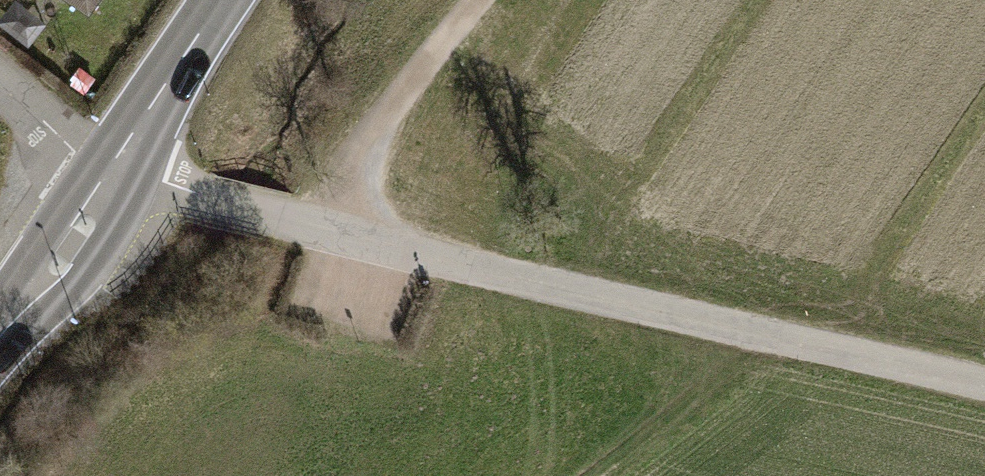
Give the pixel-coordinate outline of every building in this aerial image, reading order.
[(96,28),(115,0),(54,0),(96,28)]
